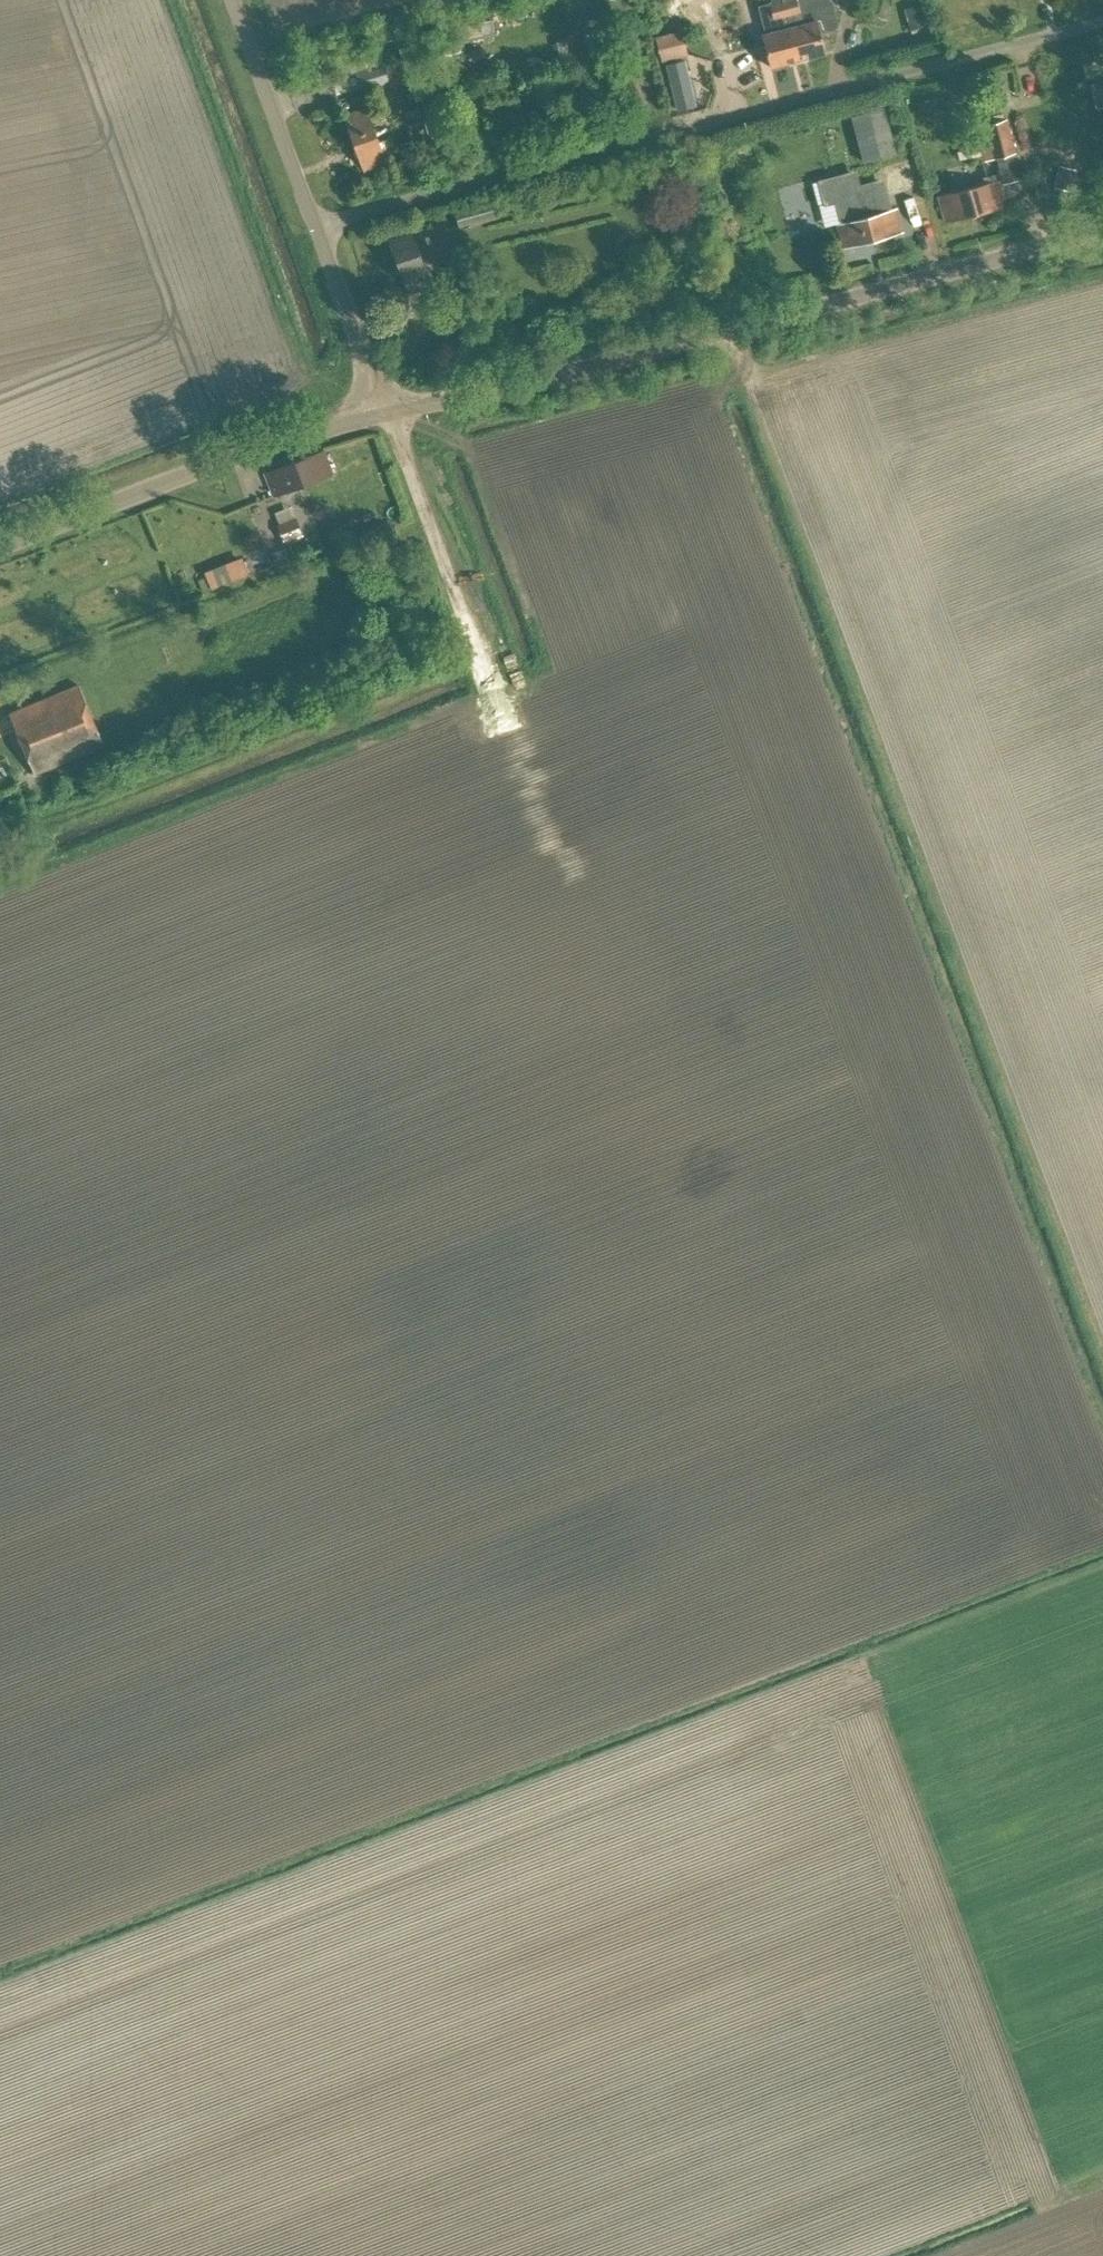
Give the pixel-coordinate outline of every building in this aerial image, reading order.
[(798,61),(825,54),(820,33),(834,30),(837,25),(831,4),(827,0),(782,0),(782,1),(798,61)] [(770,68),(798,61),(782,1),(757,7),(765,35),(762,36),(770,68)] [(930,25),(926,3),(910,5),(913,28),(930,25)] [(444,47),(494,37),(490,21),(485,22),(482,8),(438,17),(444,47)] [(687,54),(681,31),(655,37),(661,61),(687,54)] [(388,83),(383,65),(356,73),(361,90),(388,83)] [(364,174),(387,166),(366,108),(343,117),(364,174)] [(423,124),(430,144),(455,136),(449,117),(428,124),(428,122),(423,124)] [(984,161),(1009,153),(1015,152),(1005,119),(974,128),(984,161)] [(905,165),(881,171),(889,196),(912,190),(905,165)] [(854,175),(822,184),(827,203),(845,198),(851,222),(837,225),(843,249),(903,233),(897,209),(889,211),(882,186),(859,192),(854,175)] [(1007,205),(1002,184),(1001,181),(937,199),(944,222),(1007,205)] [(458,227),(497,216),(492,199),(454,209),(458,227)] [(407,293),(430,284),(409,226),(386,234),(407,293)] [(274,497),(332,475),(323,452),(265,474),(274,497)] [(312,533),(304,512),(283,520),(291,541),(312,533)] [(250,573),(244,558),(206,573),(212,589),(250,573)] [(34,775),(104,746),(78,686),(9,714),(34,775)]
